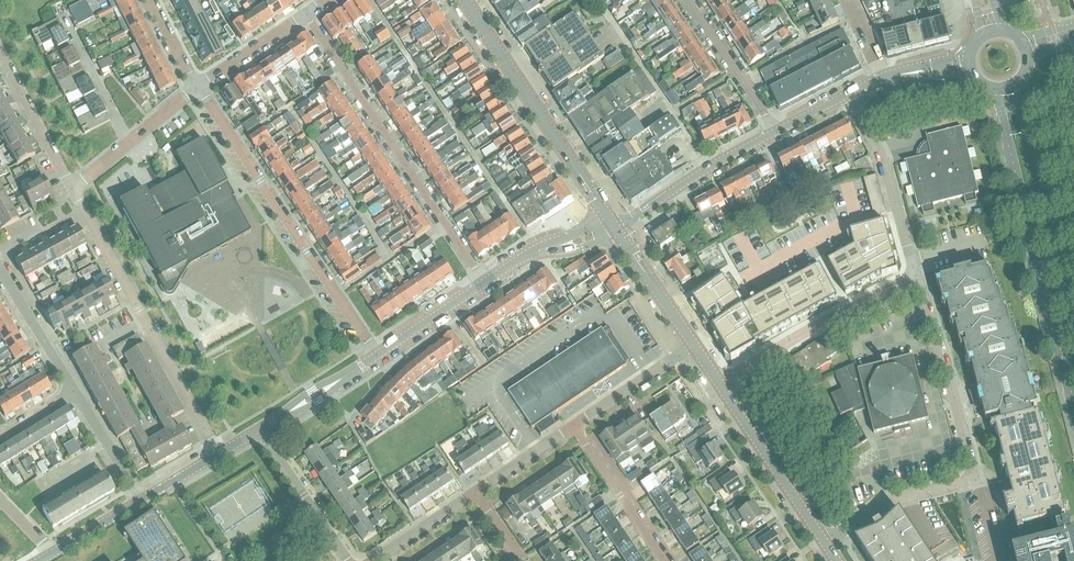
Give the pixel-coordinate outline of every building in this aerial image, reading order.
[(85,0),(69,8),(78,26),(90,19),(85,9),(89,7),(85,0)] [(132,0),(108,0),(111,7),(112,9),(118,7),(132,0)] [(139,12),(133,0),(132,0),(118,7),(124,19),(139,12)] [(197,0),(172,0),(177,10),(197,0)] [(198,0),(197,0),(177,10),(183,23),(204,13),(198,0)] [(243,19),(252,32),(262,25),(245,0),(238,0),(244,9),(245,8),(247,12),(250,11),(251,13),(243,19)] [(262,25),(272,18),(263,5),(259,8),(254,0),(245,0),(262,25)] [(263,5),(272,18),(283,11),(275,0),(260,0),(263,5)] [(283,11),(293,4),(290,0),(275,0),(283,11)] [(355,3),(379,41),(380,43),(391,36),(385,28),(375,34),(370,25),(373,23),(376,28),(383,24),(367,0),(359,0),(355,3)] [(390,1),(380,8),(383,13),(402,0),(392,0),(390,1)] [(412,1),(415,6),(402,15),(406,20),(433,1),(432,0),(413,0),(412,1)] [(496,7),(501,14),(510,26),(525,16),(540,6),(537,0),(530,5),(526,0),(507,0),(496,7)] [(631,10),(633,15),(655,0),(646,0),(631,10)] [(658,13),(672,3),(670,0),(655,0),(633,15),(636,19),(654,7),(658,13)] [(716,15),(731,6),(728,0),(717,0),(710,5),(716,15)] [(817,16),(833,9),(829,0),(818,0),(811,3),(817,16)] [(866,9),(880,3),(878,0),(871,0),(863,4),(866,9)] [(886,2),(892,23),(900,54),(912,51),(904,20),(900,5),(899,0),(892,0),(886,2)] [(900,5),(904,20),(912,51),(924,48),(925,48),(916,17),(912,2),(912,0),(899,0),(900,5)] [(923,2),(925,1),(928,14),(937,44),(943,43),(949,41),(948,37),(951,36),(952,33),(949,27),(946,28),(938,0),(923,0),(923,2)] [(886,2),(880,3),(866,9),(879,39),(883,38),(885,48),(884,50),(886,56),(890,58),(898,56),(899,54),(900,54),(892,23),(886,2)] [(355,3),(344,11),(353,25),(354,27),(360,23),(361,25),(363,23),(365,25),(363,27),(367,33),(366,34),(373,45),(379,41),(355,3)] [(640,31),(644,37),(679,13),(672,3),(658,13),(662,19),(653,25),(652,24),(640,31)] [(423,19),(427,24),(442,14),(436,4),(411,20),(414,25),(423,19)] [(745,4),(735,11),(731,6),(716,15),(723,25),(748,9),(745,4)] [(748,9),(723,25),(730,35),(745,25),(741,19),(743,18),(756,10),(758,8),(755,4),(753,5),(748,9)] [(771,8),(777,16),(782,12),(777,4),(771,8)] [(111,7),(104,11),(107,16),(114,12),(111,7)] [(833,9),(817,16),(823,29),(839,22),(833,9)] [(107,16),(104,11),(97,14),(100,19),(107,16)] [(334,17),(352,45),(357,53),(361,50),(355,40),(354,40),(349,32),(347,33),(345,30),(353,25),(344,11),(334,17)] [(125,34),(130,31),(145,24),(139,12),(124,19),(119,22),(125,34)] [(190,36),(211,25),(204,13),(183,23),(190,36)] [(554,27),(526,46),(539,66),(538,67),(540,70),(539,74),(543,75),(544,75),(545,74),(555,90),(605,57),(576,13),(554,27)] [(667,28),(671,33),(686,23),(679,13),(644,37),(647,41),(667,28)] [(232,14),(226,18),(241,40),(252,33),(252,32),(243,19),(237,22),(232,14)] [(418,44),(420,43),(449,23),(442,14),(427,24),(411,34),(413,36),(411,38),(413,41),(415,40),(418,44)] [(790,24),(784,14),(779,17),(785,28),(790,24)] [(928,14),(916,17),(925,48),(937,44),(928,14)] [(525,16),(510,26),(510,27),(516,37),(542,19),(540,15),(529,22),(525,16)] [(523,48),(526,46),(554,27),(547,16),(543,19),(542,19),(516,37),(523,48)] [(347,48),(352,45),(334,17),(323,24),(334,41),(342,36),(343,37),(341,39),(347,48)] [(31,33),(39,47),(53,39),(57,48),(69,42),(57,19),(36,30),(31,33)] [(730,35),(736,46),(751,35),(767,25),(764,21),(749,31),(745,25),(730,35)] [(751,35),(736,46),(743,55),(758,45),(754,40),(770,30),(774,27),(771,22),(767,25),(751,35)] [(437,38),(440,43),(455,33),(449,23),(420,43),(423,47),(437,38)] [(668,42),(653,52),(657,58),(693,34),(686,23),(671,33),(675,38),(668,43),(668,42)] [(130,31),(136,43),(151,36),(145,24),(130,31)] [(197,49),(217,38),(211,25),(190,36),(197,49)] [(786,28),(792,38),(797,34),(791,25),(786,28)] [(408,27),(398,34),(401,39),(412,32),(408,27)] [(843,29),(787,58),(803,90),(804,89),(807,95),(860,68),(849,47),(851,46),(850,43),(843,29)] [(126,36),(123,32),(116,35),(119,40),(126,36)] [(455,33),(440,43),(444,48),(434,54),(437,60),(462,43),(455,33)] [(297,41),(298,42),(307,56),(315,50),(317,53),(315,54),(319,60),(323,57),(308,34),(297,41)] [(679,46),(685,53),(699,44),(693,34),(657,58),(660,62),(678,49),(677,47),(679,46)] [(112,43),(119,40),(116,35),(109,39),(112,43)] [(136,43),(142,55),(157,48),(151,36),(136,43)] [(224,52),(217,38),(197,49),(203,62),(224,52)] [(298,42),(288,49),(297,63),(305,57),(307,59),(305,61),(310,69),(309,70),(316,80),(321,77),(307,56),(298,42)] [(758,45),(743,55),(750,66),(775,49),(777,53),(781,50),(776,43),(762,52),(758,45)] [(680,65),(682,69),(706,53),(699,44),(685,53),(690,61),(687,63),(686,61),(680,65)] [(446,65),(450,69),(470,56),(469,54),(470,52),(468,49),(465,48),(465,47),(451,56),(454,60),(446,65)] [(95,93),(72,48),(60,54),(65,62),(51,70),(65,97),(79,90),(83,98),(95,93)] [(163,60),(157,48),(142,55),(148,67),(163,60)] [(307,93),(295,76),(296,75),(292,69),(290,70),(289,68),(297,63),(288,49),(277,56),(292,78),(298,87),(303,95),(307,93)] [(618,51),(605,60),(611,69),(624,60),(618,51)] [(357,67),(364,77),(379,67),(394,57),(392,53),(391,53),(376,63),(372,57),(357,67)] [(429,53),(418,57),(421,65),(432,61),(429,53)] [(694,68),(698,73),(713,63),(706,53),(682,69),(673,75),(676,80),(694,68)] [(136,56),(129,59),(131,64),(138,60),(136,56)] [(277,56),(267,63),(276,77),(282,73),(294,90),(298,87),(292,78),(277,56)] [(461,69),(464,74),(477,66),(477,65),(477,63),(475,60),(473,60),(470,56),(450,69),(450,70),(445,73),(448,78),(461,69)] [(364,77),(371,87),(386,77),(407,63),(403,58),(390,67),(391,68),(383,73),(379,67),(364,77)] [(803,90),(787,58),(760,72),(768,86),(769,88),(780,109),(807,95),(804,89),(803,90)] [(131,64),(129,59),(122,63),(124,67),(131,64)] [(169,72),(163,60),(148,67),(155,80),(169,72)] [(267,63),(257,70),(271,92),(276,89),(271,83),(270,84),(268,82),(276,77),(267,63)] [(691,85),(686,88),(689,94),(694,91),(697,94),(705,89),(702,85),(720,74),(713,63),(698,73),(701,78),(691,85)] [(466,78),(470,84),(484,76),(483,75),(484,72),(482,70),(479,70),(477,66),(464,74),(464,75),(453,82),(454,85),(456,85),(466,78)] [(118,70),(126,85),(134,80),(131,74),(128,76),(123,68),(118,70)] [(323,72),(325,78),(336,75),(334,68),(323,72)] [(371,87),(378,97),(393,87),(412,74),(408,69),(396,76),(398,78),(390,83),(386,77),(371,87)] [(621,133),(628,145),(645,133),(630,111),(656,93),(640,69),(586,105),(585,105),(569,116),(569,117),(571,116),(588,142),(591,145),(590,148),(593,153),(602,148),(601,146),(621,133)] [(257,70),(246,77),(255,90),(263,85),(265,88),(263,89),(267,95),(271,92),(257,70)] [(169,72),(155,80),(161,91),(175,84),(169,72)] [(422,83),(417,75),(412,78),(418,86),(422,83)] [(236,85),(241,93),(259,120),(264,116),(255,103),(254,103),(250,98),(249,98),(247,96),(255,90),(246,77),(246,76),(235,83),(236,85)] [(462,90),(451,97),(455,103),(474,90),(477,94),(490,86),(489,84),(490,82),(489,80),(486,79),(484,76),(470,84),(462,90)] [(554,94),(561,105),(579,93),(575,87),(577,86),(576,85),(583,80),(580,76),(558,91),(554,94)] [(317,100),(321,106),(341,93),(334,82),(310,98),(313,102),(317,100)] [(127,89),(130,93),(136,88),(133,84),(127,89)] [(239,94),(241,93),(236,85),(234,87),(234,86),(222,94),(232,110),(239,105),(245,113),(251,109),(245,101),(244,101),(239,94)] [(726,85),(719,89),(739,128),(739,129),(751,123),(747,115),(746,115),(742,107),(733,112),(732,109),(734,108),(730,101),(733,99),(726,85)] [(471,105),(474,111),(497,96),(495,93),(496,91),(494,89),(492,88),(490,86),(477,94),(480,99),(471,105)] [(561,105),(569,116),(585,105),(582,100),(593,92),(589,86),(579,93),(561,105)] [(378,97),(385,108),(404,95),(410,91),(407,87),(397,94),(393,87),(378,97)] [(130,93),(141,107),(147,101),(137,88),(130,93)] [(726,115),(720,117),(728,134),(739,128),(719,89),(712,93),(717,102),(720,100),(721,103),(720,103),(726,115)] [(672,91),(666,95),(673,106),(679,102),(672,91)] [(385,108),(392,118),(407,109),(425,96),(423,92),(406,103),(407,105),(405,106),(401,99),(405,97),(404,95),(385,108)] [(12,101),(11,97),(6,100),(2,93),(0,94),(0,108),(12,101)] [(328,105),(333,113),(348,103),(341,93),(321,106),(309,114),(312,118),(320,113),(323,118),(330,113),(326,107),(328,105)] [(488,111),(490,114),(503,105),(502,103),(503,101),(501,98),(499,98),(497,96),(474,111),(476,114),(484,109),(486,108),(488,111)] [(77,120),(84,135),(89,132),(110,121),(98,98),(87,104),(91,113),(77,120)] [(706,99),(699,103),(717,139),(728,134),(720,117),(712,122),(711,120),(713,119),(709,111),(711,110),(706,99)] [(283,109),(286,107),(281,100),(278,102),(283,109)] [(311,104),(308,100),(299,106),(302,110),(311,104)] [(13,114),(10,107),(14,105),(12,101),(0,108),(0,121),(13,114)] [(279,112),(283,109),(278,102),(274,105),(279,112)] [(334,115),(340,124),(355,113),(348,103),(333,113),(320,122),(322,126),(334,118),(333,117),(334,115)] [(392,118),(399,129),(417,116),(430,107),(427,103),(410,114),(407,109),(392,118)] [(717,139),(699,103),(695,105),(694,104),(683,112),(685,120),(697,111),(703,123),(706,122),(707,124),(698,129),(706,145),(717,139)] [(483,123),(471,130),(476,137),(488,129),(510,115),(507,111),(508,109),(506,106),(503,105),(490,114),(484,118),(486,123),(484,124),(483,123)] [(290,113),(283,117),(290,126),(296,122),(290,113)] [(340,124),(330,130),(315,140),(318,144),(343,128),(347,134),(362,123),(355,113),(340,124)] [(1,134),(23,121),(21,118),(17,120),(13,114),(0,121),(0,132),(1,134)] [(399,129),(406,139),(420,129),(434,120),(431,115),(421,122),(417,116),(399,129)] [(511,116),(510,115),(488,129),(490,133),(499,127),(503,133),(516,124),(516,123),(516,121),(513,117),(511,116)] [(612,174),(614,177),(658,148),(661,146),(659,143),(680,128),(672,115),(645,133),(628,145),(600,163),(601,164),(602,163),(609,175),(612,174)] [(257,117),(243,125),(248,133),(261,123),(257,117)] [(283,117),(273,123),(276,127),(285,121),(283,117)] [(406,139),(413,149),(427,140),(448,125),(444,119),(433,126),(432,130),(424,135),(420,129),(406,139)] [(1,134),(7,144),(24,134),(21,128),(25,125),(23,121),(1,134)] [(847,121),(835,127),(854,164),(857,169),(873,169),(867,157),(857,163),(850,151),(853,149),(850,143),(857,140),(847,121)] [(290,126),(295,134),(302,129),(296,122),(290,126)] [(348,136),(354,144),(369,134),(362,123),(347,134),(337,140),(339,144),(347,139),(346,137),(348,136)] [(250,139),(257,150),(272,140),(268,133),(273,129),(271,125),(250,139)] [(508,140),(512,146),(525,137),(526,135),(523,132),(521,131),(518,127),(482,152),(486,158),(499,149),(497,147),(508,140)] [(835,127),(823,133),(830,146),(835,143),(838,149),(840,148),(844,154),(850,166),(854,164),(835,127)] [(933,205),(964,197),(966,205),(977,202),(975,194),(979,193),(962,127),(927,136),(926,134),(925,134),(928,143),(925,145),(922,146),(919,151),(919,154),(919,157),(904,161),(904,162),(906,161),(918,208),(921,208),(923,215),(935,212),(933,205)] [(600,163),(628,145),(621,133),(601,146),(602,148),(593,153),(600,163)] [(823,133),(812,138),(826,166),(830,163),(826,155),(828,154),(825,148),(830,146),(823,133)] [(7,144),(12,154),(35,142),(33,138),(28,141),(24,134),(7,144)] [(357,148),(361,155),(376,144),(369,134),(354,144),(339,154),(342,158),(357,148)] [(413,149),(420,160),(434,150),(448,141),(445,136),(439,140),(439,141),(433,145),(434,146),(432,148),(427,140),(413,149)] [(504,151),(498,155),(501,159),(507,155),(515,150),(517,153),(518,156),(531,147),(532,145),(529,141),(527,140),(525,137),(512,146),(504,151)] [(812,138),(800,145),(807,158),(813,154),(816,160),(821,166),(822,168),(826,166),(812,138)] [(234,196),(203,139),(176,154),(186,172),(127,205),(126,206),(125,207),(125,208),(124,209),(124,210),(124,212),(125,213),(160,277),(159,278),(158,277),(157,278),(165,291),(166,293),(168,294),(170,294),(172,293),(173,291),(188,267),(187,266),(187,267),(186,264),(201,256),(202,257),(201,258),(201,259),(228,244),(227,243),(227,244),(226,242),(242,233),(243,234),(243,235),(243,236),(251,231),(245,220),(244,221),(243,222),(236,210),(237,209),(238,209),(232,198),(234,196)] [(257,150),(264,160),(279,150),(288,144),(286,140),(278,145),(279,146),(277,148),(272,140),(257,150)] [(420,160),(426,170),(444,158),(459,148),(461,147),(456,141),(445,149),(446,150),(438,155),(434,150),(420,160)] [(35,142),(12,154),(17,164),(36,154),(32,147),(36,145),(35,142)] [(362,157),(367,165),(383,154),(376,144),(361,155),(346,165),(348,169),(362,160),(360,158),(362,157)] [(310,145),(302,150),(307,156),(314,151),(310,145)] [(330,145),(322,150),(325,154),(332,149),(330,145)] [(426,170),(433,180),(448,171),(470,156),(464,145),(461,147),(459,148),(463,149),(465,153),(449,164),(444,158),(426,170)] [(807,176),(801,164),(808,161),(807,158),(800,145),(788,150),(801,175),(803,178),(807,176)] [(518,156),(508,163),(511,168),(522,161),(525,165),(538,157),(538,156),(538,154),(536,151),(533,150),(531,147),(518,156)] [(658,148),(614,177),(632,204),(674,174),(658,148)] [(264,160),(271,170),(285,161),(295,154),(293,150),(285,155),(286,157),(284,158),(279,150),(264,160)] [(788,150),(777,156),(787,175),(795,171),(797,177),(799,181),(803,179),(803,178),(801,175),(799,171),(788,150)] [(370,170),(374,175),(390,165),(383,154),(367,165),(348,178),(352,184),(369,172),(369,171),(370,170)] [(517,170),(524,180),(545,167),(544,166),(545,164),(543,160),(541,161),(538,157),(525,165),(518,170),(517,170)] [(28,164),(30,168),(36,165),(34,160),(28,164)] [(500,166),(496,160),(487,166),(491,173),(500,166)] [(271,170),(278,181),(292,171),(301,166),(298,162),(292,166),(293,167),(291,169),(285,161),(271,170)] [(278,181),(285,191),(299,181),(320,167),(315,161),(297,173),(298,175),(296,176),(292,171),(278,181)] [(767,162),(755,169),(771,199),(774,205),(775,205),(776,207),(786,202),(785,200),(782,200),(781,198),(777,196),(776,196),(773,191),(769,184),(771,184),(771,182),(776,180),(774,175),(776,174),(771,164),(769,166),(767,162)] [(4,175),(4,176),(9,173),(7,168),(8,168),(6,165),(3,166),(1,164),(0,165),(0,177),(4,175)] [(376,177),(381,185),(397,175),(390,165),(374,175),(354,189),(358,195),(363,191),(362,190),(375,181),(373,179),(376,177)] [(448,171),(433,180),(440,191),(455,181),(463,175),(473,169),(471,166),(470,165),(460,171),(454,175),(455,177),(453,179),(448,171)] [(533,183),(536,188),(552,178),(551,177),(552,175),(549,170),(547,170),(545,167),(524,180),(519,183),(523,189),(533,183)] [(12,171),(15,176),(21,173),(19,168),(12,171)] [(978,179),(984,177),(982,168),(976,170),(978,179)] [(492,175),(497,183),(506,177),(500,169),(492,175)] [(755,169),(744,175),(750,187),(756,184),(766,202),(769,200),(772,206),(774,205),(771,199),(755,169)] [(285,191),(292,201),(306,192),(327,177),(323,171),(310,180),(311,182),(306,186),(307,187),(305,189),(299,181),(285,191)] [(9,173),(4,176),(10,186),(15,183),(9,173)] [(440,191),(447,201),(468,187),(480,179),(476,173),(466,180),(467,182),(461,186),(462,188),(460,189),(455,181),(440,191)] [(820,185),(832,179),(829,173),(817,179),(820,185)] [(382,188),(388,195),(403,185),(397,175),(381,185),(364,197),(367,201),(381,191),(380,189),(382,188)] [(744,175),(732,180),(745,205),(750,202),(744,190),(750,187),(744,175)] [(863,179),(865,185),(878,181),(876,175),(863,179)] [(506,177),(497,183),(502,189),(510,184),(506,177)] [(43,178),(32,184),(42,202),(48,198),(51,203),(55,200),(43,178)] [(536,188),(538,190),(513,206),(528,228),(541,219),(542,219),(544,217),(545,216),(546,217),(547,216),(550,214),(554,211),(573,198),(561,181),(556,184),(552,178),(536,188)] [(745,205),(732,180),(720,187),(727,199),(735,195),(746,215),(750,213),(745,205)] [(865,185),(867,192),(880,188),(878,181),(865,185)] [(15,183),(10,186),(13,192),(18,189),(15,183)] [(292,201),(299,212),(313,202),(334,188),(330,183),(320,189),(321,191),(313,197),(314,198),(312,200),(306,192),(292,201)] [(42,202),(32,184),(22,189),(35,212),(38,210),(36,205),(42,202)] [(809,190),(806,184),(796,189),(799,195),(809,190)] [(390,198),(395,206),(410,196),(403,185),(388,195),(368,209),(373,216),(384,209),(382,206),(389,201),(388,200),(390,198)] [(345,195),(339,186),(333,191),(339,199),(345,195)] [(468,187),(447,201),(454,211),(484,191),(482,187),(472,193),(468,187)] [(867,192),(869,198),(882,194),(880,188),(867,192)] [(724,203),(718,190),(706,196),(719,222),(723,220),(720,213),(721,212),(718,206),(724,203)] [(501,223),(510,237),(520,230),(496,194),(492,197),(505,217),(507,215),(509,218),(501,223)] [(869,198),(870,204),(884,201),(882,194),(869,198)] [(17,199),(21,206),(26,203),(22,196),(17,199)] [(397,208),(402,216),(417,206),(410,196),(395,206),(374,221),(379,228),(391,220),(389,216),(396,211),(395,209),(397,208)] [(714,227),(720,224),(719,222),(706,196),(694,202),(699,213),(693,216),(698,227),(705,224),(704,221),(709,218),(714,227)] [(13,210),(7,200),(0,204),(0,217),(13,210)] [(870,204),(872,211),(885,207),(884,201),(870,204)] [(299,212),(306,222),(323,210),(319,204),(316,206),(313,202),(299,212)] [(26,203),(21,206),(24,212),(29,209),(26,203)] [(404,219),(409,226),(424,216),(417,206),(402,216),(394,222),(396,226),(403,222),(402,220),(404,219)] [(477,209),(479,213),(500,244),(510,237),(501,223),(500,222),(494,226),(481,206),(477,209)] [(885,207),(872,211),(874,217),(887,214),(885,207)] [(323,210),(306,222),(313,233),(327,223),(343,212),(340,208),(331,214),(327,208),(323,210)] [(0,217),(0,228),(1,230),(18,220),(13,210),(0,217)] [(479,236),(489,251),(500,244),(479,213),(475,216),(484,230),(486,228),(487,230),(479,236)] [(462,222),(464,225),(473,238),(470,241),(468,242),(479,258),(489,251),(479,236),(470,222),(464,214),(454,220),(458,225),(462,222)] [(365,226),(359,216),(353,220),(360,230),(365,226)] [(424,216),(409,226),(409,227),(390,240),(394,246),(391,248),(394,253),(401,248),(398,244),(404,239),(403,237),(410,232),(409,230),(411,229),(416,237),(431,227),(424,216)] [(313,233),(319,243),(334,233),(350,222),(348,218),(335,227),(334,226),(331,228),(327,223),(313,233)] [(855,248),(829,262),(846,294),(877,277),(877,276),(881,273),(882,276),(898,271),(884,222),(851,231),(855,248)] [(652,236),(661,248),(681,236),(673,223),(652,236)] [(67,226),(64,228),(76,250),(87,245),(77,227),(70,230),(67,226)] [(63,234),(56,238),(66,256),(76,250),(64,228),(60,230),(63,234)] [(319,243),(326,253),(341,244),(352,236),(348,230),(337,237),(334,233),(319,243)] [(47,237),(44,239),(56,261),(66,256),(56,238),(50,242),(47,237)] [(326,253),(333,264),(348,254),(366,242),(362,237),(344,249),(341,244),(326,253)] [(429,237),(418,244),(423,251),(434,244),(429,237)] [(42,246),(36,249),(46,267),(56,261),(44,239),(40,241),(42,246)] [(333,264),(340,273),(355,264),(375,250),(370,244),(359,252),(360,254),(354,258),(355,260),(353,261),(348,254),(333,264)] [(27,248),(23,250),(36,273),(46,267),(36,249),(29,253),(27,248)] [(36,273),(23,250),(20,252),(22,257),(16,260),(26,278),(36,273)] [(407,251),(423,273),(433,289),(443,282),(433,266),(428,269),(423,262),(425,261),(418,251),(407,251)] [(433,266),(443,282),(454,275),(437,251),(434,253),(440,261),(433,266)] [(670,275),(673,273),(682,286),(691,279),(685,271),(682,266),(690,261),(687,256),(680,261),(674,252),(673,253),(672,252),(668,254),(669,255),(667,256),(668,258),(662,262),(670,275)] [(355,264),(340,273),(347,284),(382,261),(377,254),(367,261),(367,265),(361,269),(362,270),(360,272),(355,264)] [(591,270),(594,275),(611,264),(608,259),(606,258),(603,254),(589,263),(585,257),(574,265),(581,276),(591,270)] [(89,258),(82,262),(85,267),(91,263),(89,258)] [(598,281),(589,287),(592,292),(617,276),(615,272),(615,269),(612,264),(611,264),(594,275),(598,281)] [(93,266),(86,269),(89,274),(96,271),(93,266)] [(723,278),(693,298),(724,346),(723,347),(732,362),(756,348),(753,342),(756,340),(758,339),(760,341),(837,299),(820,266),(743,308),(723,278)] [(1017,527),(1017,528),(1059,517),(1065,515),(1039,412),(1032,414),(1031,408),(1037,406),(1034,392),(1031,392),(1027,379),(1030,379),(1023,351),(1020,352),(1015,332),(1012,332),(1007,312),(1004,313),(999,293),(996,294),(991,273),(988,274),(986,267),(972,271),(971,268),(954,272),(954,273),(955,275),(940,279),(942,286),(939,287),(943,301),(949,300),(950,305),(947,306),(951,321),(957,319),(958,325),(955,326),(959,340),(965,339),(966,344),(964,345),(967,360),(973,358),(975,364),(972,364),(977,387),(979,392),(982,391),(985,404),(982,405),(986,419),(1000,416),(1002,422),(994,424),(1007,473),(1010,484),(1013,496),(1004,499),(1004,497),(1003,498),(1008,518),(1009,518),(1009,517),(1014,516),(1017,527)] [(407,271),(413,280),(423,296),(433,289),(423,273),(415,279),(413,277),(416,275),(411,268),(407,271)] [(89,274),(86,269),(80,273),(83,278),(89,274)] [(693,274),(697,280),(704,275),(700,269),(693,274)] [(69,270),(63,273),(66,279),(72,275),(69,270)] [(547,270),(536,277),(537,278),(547,292),(553,288),(557,294),(561,291),(547,270)] [(30,276),(34,283),(40,280),(37,273),(30,276)] [(56,277),(59,282),(66,279),(63,273),(56,277)] [(396,279),(402,287),(413,303),(423,296),(413,280),(404,286),(402,283),(405,282),(400,276),(396,279)] [(604,288),(609,295),(602,300),(606,305),(629,288),(626,285),(628,283),(624,277),(622,278),(621,276),(604,288)] [(545,294),(547,292),(537,278),(527,284),(537,300),(545,294)] [(66,279),(59,282),(62,287),(68,283),(66,279)] [(106,279),(95,285),(108,308),(112,306),(109,301),(116,297),(106,279)] [(49,280),(42,284),(45,289),(51,285),(49,280)] [(370,285),(381,301),(392,317),(403,310),(392,294),(384,300),(382,297),(384,296),(374,282),(370,285)] [(386,285),(392,294),(403,310),(413,303),(402,287),(394,293),(392,290),(394,289),(390,283),(386,285)] [(45,289),(42,284),(36,287),(39,292),(45,289)] [(516,291),(534,319),(539,326),(544,323),(535,309),(532,310),(531,308),(532,307),(530,304),(537,300),(527,284),(516,291)] [(95,285),(85,290),(95,308),(102,305),(104,310),(108,308),(95,285)] [(53,288),(46,291),(49,296),(55,293),(53,288)] [(392,317),(381,301),(375,305),(364,289),(360,292),(382,324),(392,317)] [(85,290),(75,296),(88,319),(92,317),(89,312),(95,308),(85,290)] [(49,296),(46,291),(40,295),(43,299),(49,296)] [(506,298),(516,314),(521,310),(523,313),(526,311),(527,314),(525,315),(529,321),(534,319),(516,291),(506,298)] [(75,296),(65,301),(75,320),(82,316),(84,321),(88,319),(75,296)] [(495,305),(517,337),(521,334),(514,323),(512,324),(510,322),(512,320),(510,318),(516,314),(506,298),(495,305)] [(570,305),(566,299),(556,305),(561,312),(570,305)] [(65,301),(55,307),(68,330),(71,328),(69,323),(75,320),(65,301)] [(485,312),(496,328),(501,324),(503,327),(505,325),(507,328),(505,329),(515,344),(519,341),(517,337),(495,305),(485,312)] [(560,313),(554,305),(547,310),(552,318),(560,313)] [(68,330),(55,307),(45,313),(55,331),(62,327),(64,332),(68,330)] [(475,319),(499,354),(504,351),(491,331),(496,328),(485,312),(475,319)] [(12,324),(7,315),(0,319),(0,332),(12,324)] [(499,354),(475,319),(464,326),(475,342),(481,338),(483,340),(485,339),(487,341),(485,342),(489,349),(483,353),(488,361),(499,354)] [(4,342),(18,334),(12,324),(0,332),(0,337),(4,342)] [(509,392),(532,426),(531,427),(531,428),(532,429),(533,429),(626,366),(627,366),(627,365),(627,364),(626,363),(625,363),(605,333),(602,329),(509,392)] [(443,340),(453,354),(461,348),(463,351),(461,352),(465,357),(468,355),(454,333),(443,339),(443,340)] [(23,343),(18,334),(4,342),(7,347),(0,351),(0,357),(23,343)] [(135,369),(163,422),(164,423),(181,414),(178,408),(181,407),(176,398),(173,399),(171,394),(173,393),(169,385),(166,386),(163,381),(166,380),(161,371),(159,372),(156,368),(158,367),(154,358),(151,359),(149,355),(151,353),(147,345),(143,346),(137,335),(113,348),(119,360),(127,356),(131,363),(124,367),(128,373),(135,369)] [(806,349),(806,350),(804,351),(788,360),(800,380),(828,363),(826,359),(837,353),(827,336),(806,349)] [(459,372),(453,376),(457,382),(458,382),(477,369),(474,365),(464,371),(460,365),(453,354),(443,340),(433,347),(443,362),(451,357),(453,359),(450,361),(459,372)] [(0,357),(0,363),(8,358),(11,356),(15,361),(29,352),(23,343),(0,357)] [(106,357),(99,361),(92,348),(91,348),(89,344),(72,353),(75,357),(73,358),(74,360),(76,359),(78,363),(76,364),(81,373),(83,371),(86,376),(83,377),(88,386),(90,385),(93,389),(91,390),(95,398),(97,397),(100,402),(98,404),(103,412),(105,411),(107,416),(105,417),(110,426),(112,424),(115,429),(113,431),(118,439),(119,438),(138,472),(155,462),(156,465),(165,460),(163,458),(168,456),(170,458),(182,451),(180,449),(185,446),(186,449),(192,446),(181,426),(141,449),(140,446),(145,443),(103,367),(110,363),(106,357)] [(433,347),(423,355),(433,369),(441,364),(443,366),(441,367),(445,373),(449,370),(443,362),(433,347)] [(929,420),(913,356),(891,361),(889,354),(877,357),(879,364),(858,368),(856,364),(835,374),(842,390),(831,395),(840,416),(851,411),(854,410),(855,409),(863,406),(862,404),(866,403),(874,434),(891,429),(892,429),(894,429),(895,433),(910,429),(909,425),(911,424),(912,424),(929,420)] [(448,389),(443,383),(433,369),(423,355),(413,363),(424,377),(432,371),(434,373),(432,375),(438,383),(436,385),(442,392),(448,389)] [(22,363),(26,369),(35,363),(32,357),(22,363)] [(465,361),(460,365),(464,371),(474,365),(473,364),(469,367),(465,361)] [(413,363),(403,371),(415,385),(422,378),(425,381),(423,383),(427,388),(431,385),(424,377),(413,363)] [(28,372),(29,373),(42,395),(51,389),(43,375),(37,378),(32,369),(28,372)] [(403,371),(394,380),(406,393),(413,387),(415,389),(413,390),(425,404),(429,401),(426,398),(415,385),(403,371)] [(19,377),(21,381),(33,400),(42,395),(29,373),(25,375),(25,374),(19,377)] [(458,382),(457,382),(453,376),(443,383),(448,389),(458,382)] [(394,380),(386,389),(398,402),(405,396),(406,398),(405,399),(414,409),(410,412),(412,414),(419,408),(406,393),(394,380)] [(15,384),(12,386),(24,406),(33,400),(21,381),(16,385),(15,384)] [(3,393),(6,397),(15,411),(24,406),(12,386),(8,388),(8,390),(3,393)] [(386,389),(377,399),(390,412),(390,411),(396,405),(398,406),(396,408),(405,417),(409,415),(398,402),(386,389)] [(426,398),(429,401),(438,395),(435,391),(426,398)] [(6,397),(0,401),(0,408),(6,417),(15,411),(6,397)] [(369,407),(368,408),(385,425),(386,424),(383,421),(382,421),(388,414),(389,416),(388,417),(395,424),(398,420),(390,411),(390,412),(377,399),(369,408),(369,407)] [(673,403),(661,411),(674,429),(679,437),(690,429),(684,419),(686,418),(681,410),(679,411),(673,403)] [(59,414),(67,426),(78,419),(70,407),(59,414)] [(385,425),(368,408),(362,415),(367,420),(363,425),(369,431),(367,432),(365,430),(359,434),(366,444),(376,437),(372,432),(370,431),(374,427),(375,428),(378,425),(382,428),(385,425)] [(674,429),(661,411),(650,419),(662,437),(674,429)] [(48,421),(56,433),(67,426),(59,414),(48,421)] [(637,416),(625,424),(639,444),(643,450),(655,442),(637,416)] [(37,428),(52,452),(57,449),(50,437),(56,433),(48,421),(37,428)] [(486,424),(481,428),(498,453),(509,445),(500,433),(494,436),(486,424)] [(614,432),(627,452),(628,452),(639,444),(625,424),(614,432)] [(697,434),(684,443),(687,448),(713,431),(709,424),(696,433),(697,434)] [(40,443),(47,455),(52,452),(37,428),(26,434),(33,446),(40,443)] [(483,444),(478,447),(487,460),(498,453),(481,428),(476,431),(480,437),(479,437),(483,444)] [(76,430),(71,433),(74,439),(79,436),(76,430)] [(627,452),(614,432),(602,440),(620,466),(631,458),(627,452)] [(74,439),(71,433),(66,436),(69,442),(74,439)] [(22,453),(33,446),(26,434),(15,441),(22,453)] [(325,458),(331,453),(337,449),(344,445),(340,439),(333,443),(334,445),(322,453),(318,447),(305,456),(312,466),(325,458)] [(464,439),(459,442),(463,449),(468,445),(464,439)] [(723,459),(714,445),(713,446),(709,440),(690,453),(697,464),(704,460),(710,468),(723,459)] [(11,460),(22,453),(15,441),(4,448),(11,460)] [(463,449),(459,442),(454,445),(458,451),(457,452),(462,458),(456,462),(465,475),(476,467),(467,455),(463,449)] [(674,457),(687,448),(684,443),(671,452),(674,457)] [(478,447),(467,455),(476,467),(487,460),(478,447)] [(11,460),(4,448),(0,450),(0,467),(11,460)] [(340,454),(337,449),(331,453),(335,458),(340,454)] [(52,452),(47,455),(49,458),(48,459),(53,467),(59,464),(54,455),(52,452)] [(675,457),(680,464),(687,459),(682,452),(675,457)] [(32,457),(27,460),(30,466),(35,463),(32,457)] [(432,460),(436,467),(441,463),(437,457),(432,460)] [(312,466),(320,477),(332,469),(325,458),(312,466)] [(46,459),(42,461),(43,462),(48,470),(51,468),(46,459)] [(30,466),(27,460),(22,463),(28,473),(33,470),(30,466)] [(575,461),(563,469),(574,484),(578,489),(582,486),(583,487),(590,482),(575,461)] [(38,465),(38,467),(43,475),(48,471),(48,470),(43,462),(38,465)] [(421,468),(425,474),(430,471),(426,464),(421,468)] [(343,470),(346,475),(357,468),(352,471),(349,466),(343,470)] [(16,467),(11,470),(3,474),(16,492),(19,490),(11,477),(19,472),(16,467)] [(357,468),(346,475),(349,480),(360,473),(357,468)] [(339,479),(332,469),(320,477),(327,488),(339,479)] [(445,469),(434,477),(442,490),(454,482),(445,469)] [(563,492),(574,484),(563,469),(553,476),(563,492)] [(628,477),(632,483),(643,475),(639,469),(628,477)] [(671,473),(675,478),(680,475),(676,469),(671,473)] [(717,494),(724,489),(729,497),(743,488),(734,475),(733,476),(729,470),(709,483),(717,494)] [(415,472),(410,475),(415,481),(420,478),(415,472)] [(396,475),(404,489),(409,486),(405,479),(403,480),(399,473),(396,475)] [(104,475),(43,512),(53,528),(114,491),(104,475)] [(339,479),(327,488),(334,499),(347,490),(353,486),(349,480),(346,475),(339,479)] [(680,475),(675,478),(679,484),(684,480),(680,475)] [(553,476),(542,484),(552,499),(563,492),(553,476)] [(640,485),(648,497),(662,488),(654,476),(640,485)] [(434,477),(423,484),(432,497),(442,490),(434,477)] [(255,478),(211,510),(235,544),(265,523),(262,519),(256,523),(252,518),(265,509),(270,516),(278,511),(255,478)] [(418,488),(413,492),(421,504),(432,497),(423,484),(422,482),(417,486),(418,488)] [(542,484),(531,491),(541,507),(552,499),(542,484)] [(683,489),(691,501),(696,497),(688,486),(683,489)] [(357,492),(361,497),(367,493),(363,488),(357,492)] [(648,497),(656,508),(669,499),(662,488),(648,497)] [(334,499),(342,510),(354,501),(347,490),(334,499)] [(530,514),(541,507),(531,491),(520,499),(530,514)] [(421,504),(413,492),(401,499),(410,512),(421,504)] [(367,493),(361,497),(364,501),(370,497),(367,493)] [(600,496),(587,504),(588,506),(592,512),(605,503),(600,496)] [(354,501),(342,510),(349,520),(361,512),(368,507),(364,501),(361,497),(358,498),(354,501)] [(696,497),(691,501),(694,506),(699,502),(696,497)] [(530,514),(520,499),(520,498),(508,506),(519,522),(526,518),(533,528),(538,525),(530,514)] [(656,508),(664,519),(677,510),(682,507),(679,502),(674,505),(669,499),(656,508)] [(744,519),(749,527),(746,529),(750,534),(756,531),(752,525),(763,518),(754,504),(752,505),(749,499),(729,512),(737,523),(744,519)] [(595,516),(602,528),(615,519),(608,508),(595,516)] [(372,514),(376,519),(381,515),(378,510),(372,514)] [(664,519),(671,530),(685,521),(689,518),(686,514),(681,517),(677,510),(664,519)] [(361,512),(349,520),(357,532),(369,523),(361,512)] [(156,514),(126,533),(144,560),(186,560),(156,514)] [(701,518),(705,524),(711,520),(707,514),(701,518)] [(902,514),(897,517),(893,520),(888,523),(883,526),(879,521),(873,525),(876,530),(857,543),(869,560),(933,560),(902,514)] [(369,523),(357,532),(364,543),(377,534),(373,529),(380,525),(379,523),(384,520),(381,515),(376,519),(371,522),(369,523)] [(1008,552),(1072,536),(1071,534),(1069,524),(1062,526),(1060,519),(1059,517),(1017,528),(1017,527),(1003,531),(1008,552)] [(602,528),(610,539),(623,530),(615,519),(602,528)] [(711,520),(705,524),(709,529),(714,525),(711,520)] [(571,526),(567,521),(556,528),(560,534),(571,526)] [(679,542),(692,533),(685,521),(671,530),(679,542)] [(576,529),(583,541),(589,537),(581,526),(576,529)] [(757,553),(764,548),(769,556),(783,547),(774,534),(772,535),(768,528),(749,541),(757,553)] [(461,538),(472,554),(476,560),(483,560),(476,551),(483,546),(472,530),(461,538)] [(613,544),(617,550),(630,542),(623,530),(610,539),(605,542),(608,547),(613,544)] [(692,533),(679,542),(687,553),(700,544),(692,533)] [(549,541),(545,535),(533,543),(537,549),(549,541)] [(716,539),(724,550),(729,546),(721,535),(716,539)] [(1010,560),(1073,560),(1073,535),(1072,536),(1008,552),(1010,560)] [(560,549),(569,546),(566,537),(557,541),(560,549)] [(570,540),(574,547),(580,543),(576,537),(570,540)] [(583,541),(591,552),(596,548),(589,537),(583,541)] [(450,546),(460,560),(461,560),(471,554),(472,554),(461,538),(461,539),(450,546)] [(625,560),(626,560),(638,553),(630,542),(617,550),(625,560)] [(580,543),(574,547),(578,552),(583,548),(580,543)] [(545,560),(553,560),(561,556),(553,544),(540,553),(545,560)] [(439,553),(444,560),(460,560),(450,546),(439,553)] [(729,546),(724,550),(727,555),(733,552),(729,546)] [(597,560),(601,560),(604,560),(596,548),(591,552),(597,560)] [(692,560),(707,560),(710,559),(716,555),(713,551),(707,555),(703,548),(690,557),(692,560)] [(566,553),(561,556),(553,560),(571,560),(566,553)] [(638,553),(626,560),(644,560),(638,553)]
